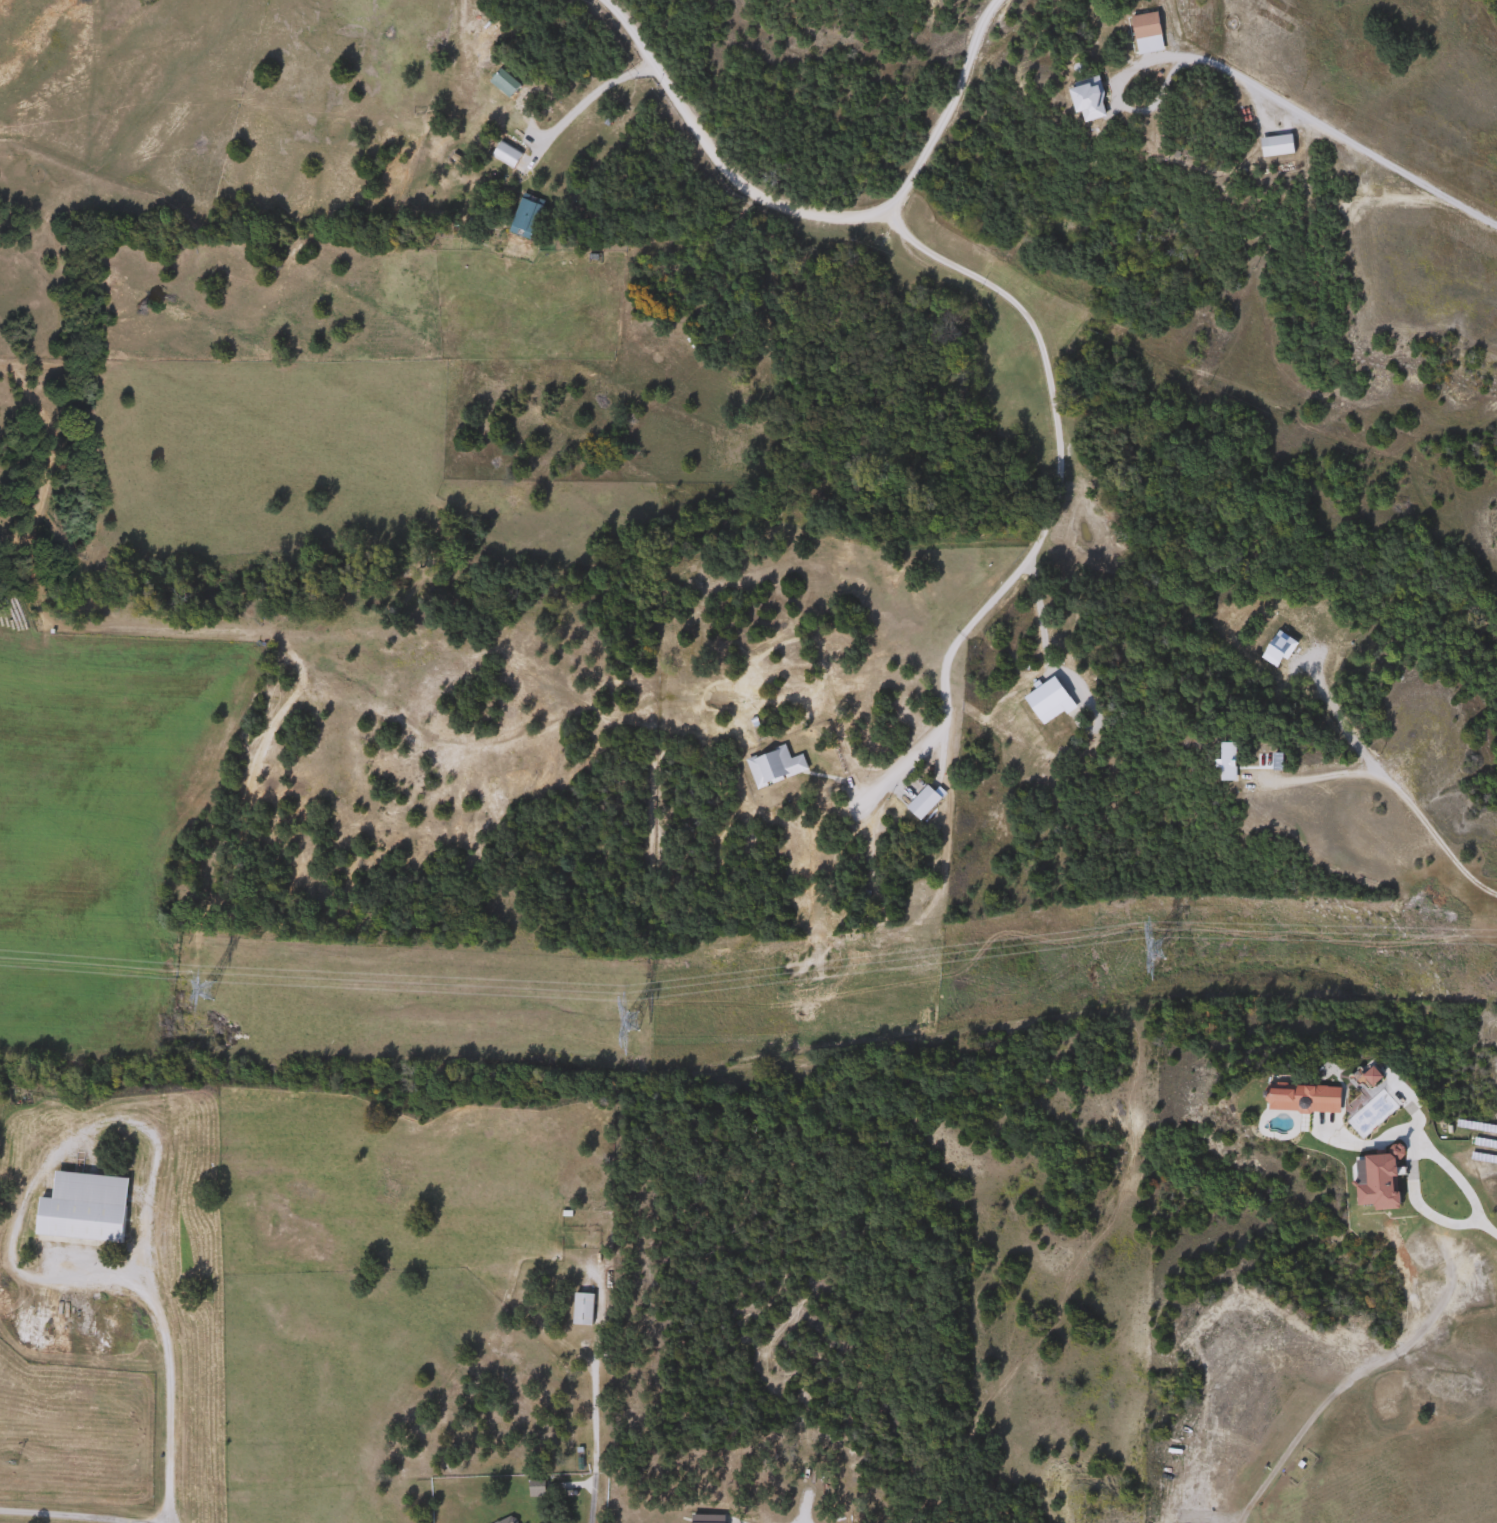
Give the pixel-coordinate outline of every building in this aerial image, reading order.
[(1165,36),(1138,40),(1134,16),(1161,13),(1165,36)] [(1265,138),(1297,135),(1299,155),(1267,158),(1265,138)] [(525,156),(516,171),(492,157),(501,142),(525,156)] [(545,200),(535,236),(513,229),(523,194),(545,200)] [(758,788),(748,757),(786,744),(791,758),(803,754),(809,771),(758,788)] [(1392,1076),(1381,1085),(1373,1075),(1384,1066),(1392,1076)] [(1395,1155),(1395,1145),(1406,1145),(1407,1193),(1410,1193),(1410,1207),(1369,1208),(1369,1183),(1361,1183),(1361,1156),(1395,1155)] [(131,1177),(126,1243),(39,1236),(42,1197),(56,1198),(58,1171),(131,1177)] [(594,1324),(576,1324),(576,1293),(594,1293),(594,1324)] [(531,1497),(531,1481),(547,1481),(547,1496),(531,1497)] [(517,1515),(520,1522),(498,1522),(517,1515)]
